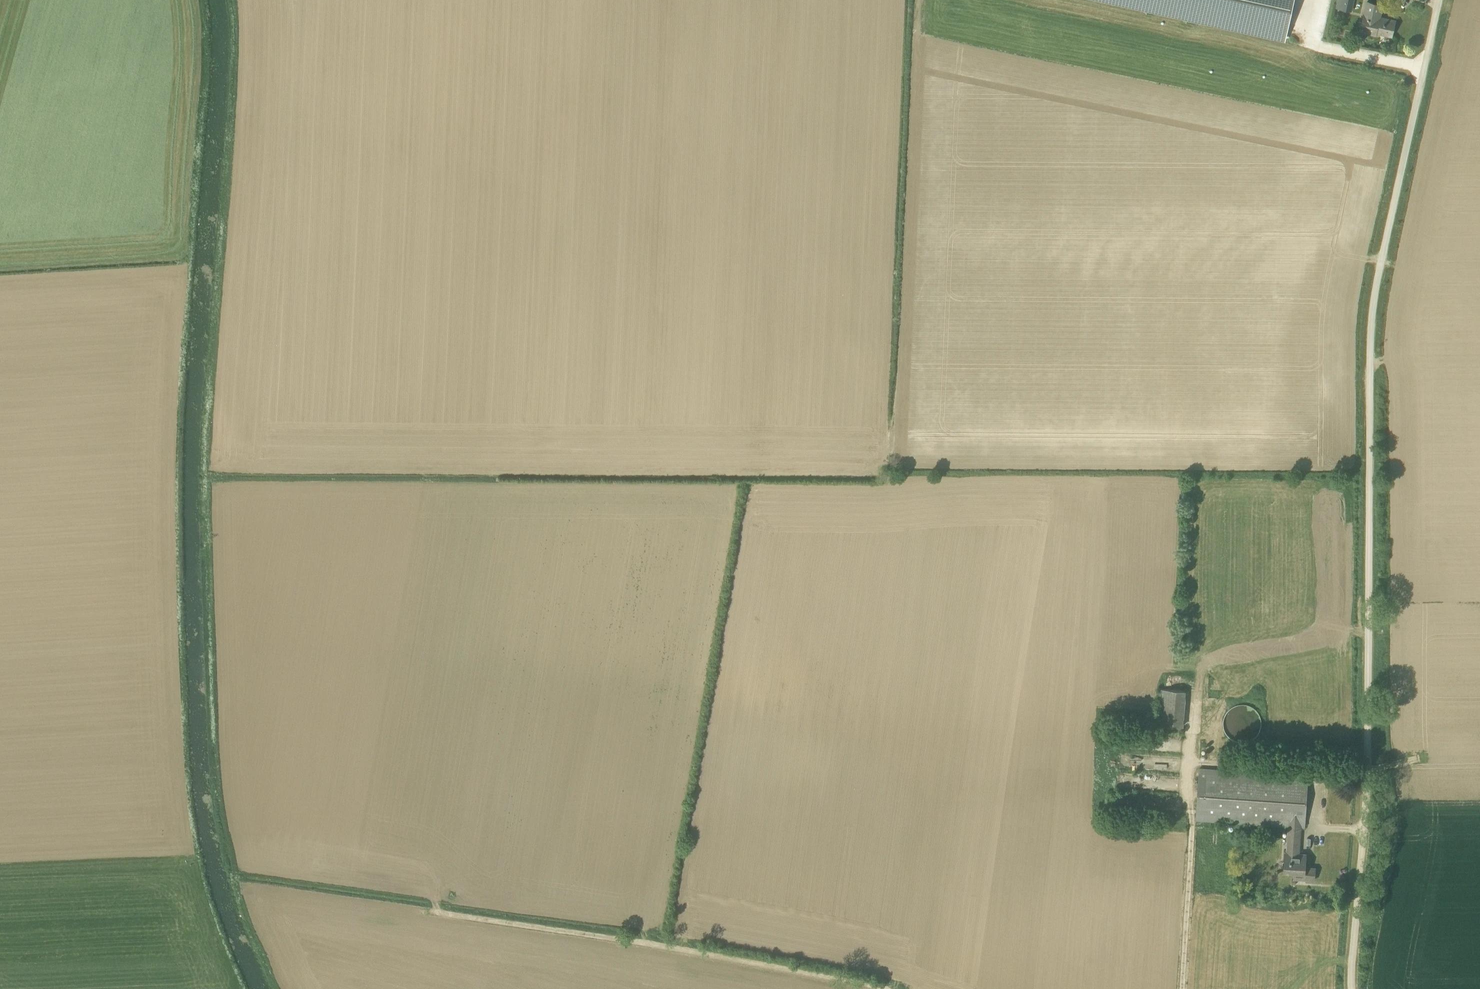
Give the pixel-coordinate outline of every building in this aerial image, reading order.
[(1285,39),(1293,0),(1107,0),(1285,39)] [(1336,8),(1344,9),(1346,0),(1337,0),(1336,8)] [(1391,37),(1395,21),(1380,18),(1382,5),(1366,2),(1360,31),(1375,34),(1376,33),(1391,37)] [(1163,687),(1162,720),(1186,721),(1186,687),(1163,687)] [(1423,755),(1422,750),(1427,749),(1425,737),(1412,739),(1415,757),(1423,755)] [(1304,828),(1307,776),(1200,769),(1196,821),(1304,828)] [(1314,881),(1315,869),(1305,868),(1306,855),(1284,853),(1283,872),(1293,873),(1293,879),(1314,881)]
